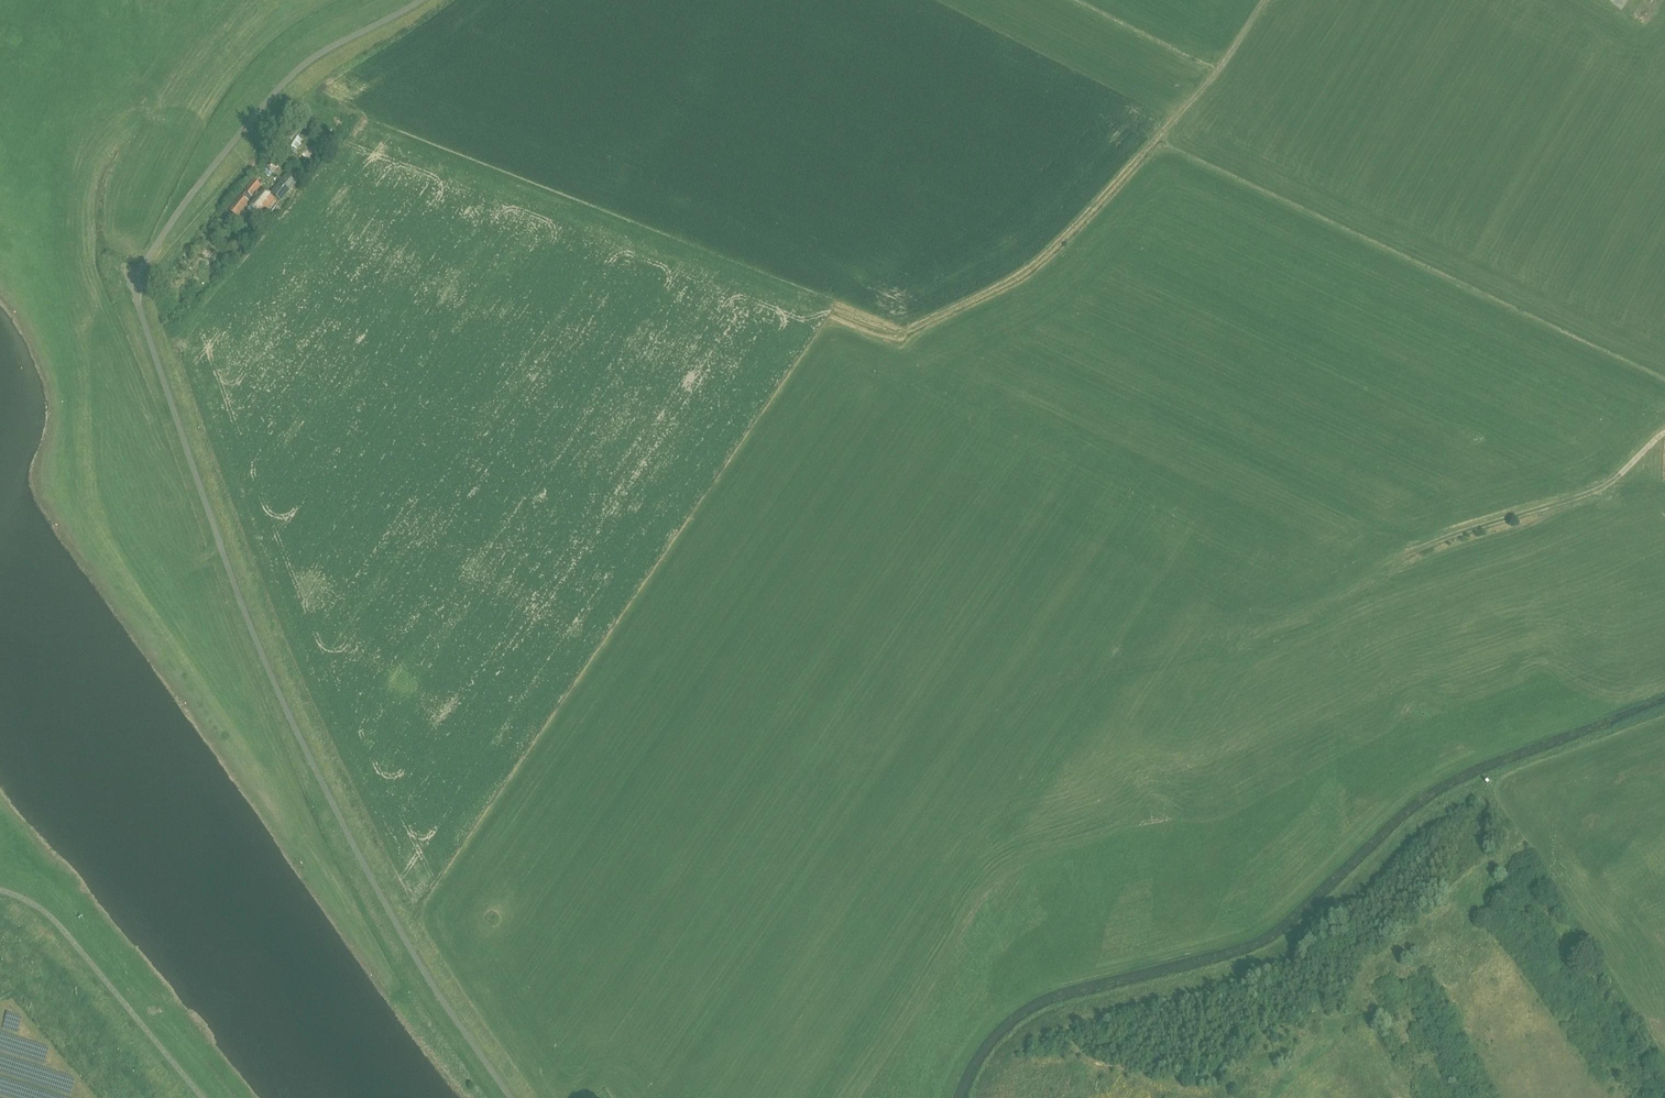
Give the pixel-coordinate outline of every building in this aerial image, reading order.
[(294,129),(291,138),(299,140),(302,131),(294,129)] [(271,193),(281,201),(303,174),(293,166),(286,176),(285,175),(271,193)] [(229,210),(238,216),(247,204),(260,215),(273,199),(260,189),(261,188),(252,181),(245,190),(247,192),(242,199),(240,197),(229,210)]
